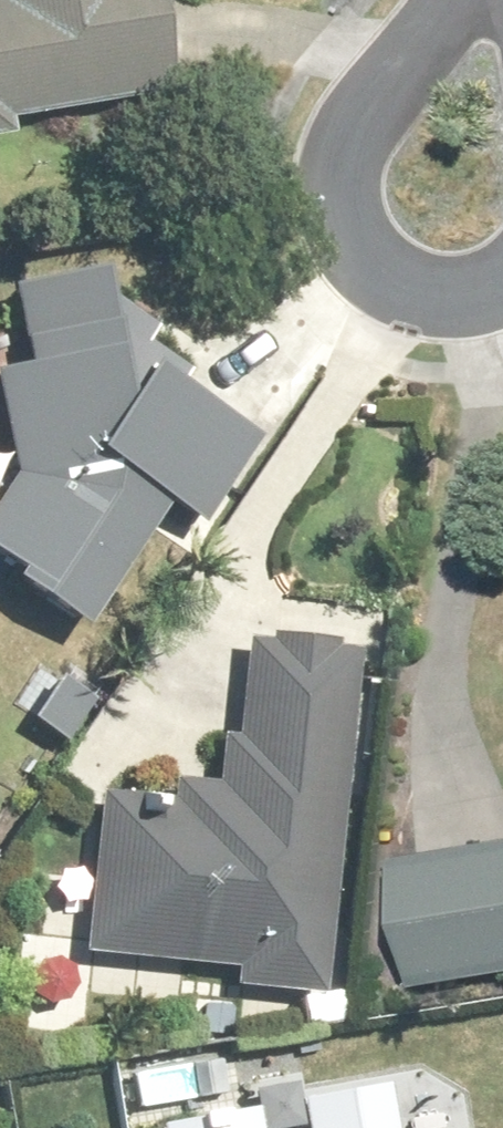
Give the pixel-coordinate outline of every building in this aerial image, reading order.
[(18,141),(15,121),(181,94),(166,0),(2,0),(2,1),(0,2),(0,144),(18,141)] [(186,392),(198,375),(158,349),(167,334),(130,310),(116,277),(20,293),(37,372),(4,379),(22,476),(0,509),(0,558),(28,576),(22,586),(92,632),(158,531),(191,552),(263,442),(186,392)] [(254,659),(247,659),(244,742),(225,741),(223,790),(181,789),(180,806),(100,803),(95,961),(243,967),(243,982),(338,986),(342,858),(329,858),(330,830),(344,830),(346,766),(340,765),(340,749),(355,749),(359,650),(336,649),(336,644),(273,642),(273,647),(255,647),(254,659)] [(112,692),(77,668),(41,720),(76,744),(112,692)] [(502,972),(502,843),(407,859),(427,984),(502,972)] [(411,1080),(153,1127),(420,1127),(411,1080)]
